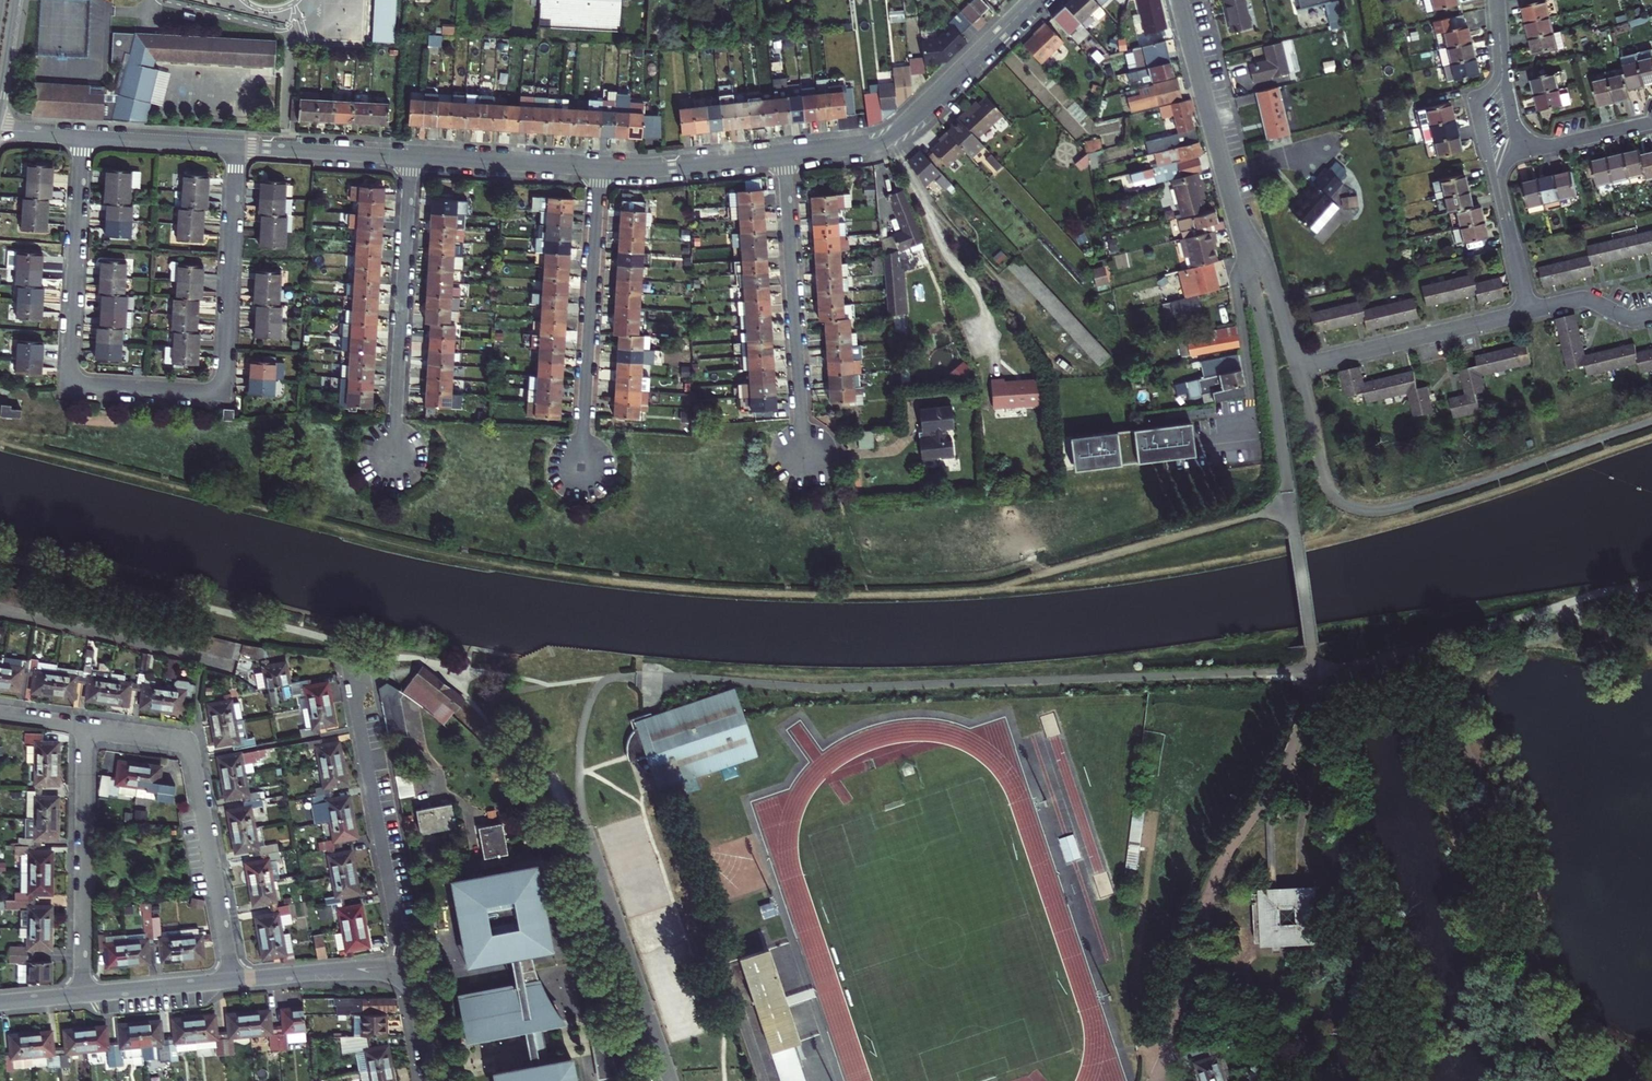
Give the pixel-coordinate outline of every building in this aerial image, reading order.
[(393,0),(371,0),(369,43),(391,44),(393,0)] [(539,26),(619,31),(621,0),(540,0),(539,26)] [(970,5),(981,16),(989,9),(980,0),(975,0),(970,5)] [(1077,0),(1073,0),(1065,7),(1079,24),(1089,14),(1077,0)] [(1093,0),(1077,0),(1089,14),(1091,13),(1093,15),(1096,18),(1103,11),(1100,7),(1099,6),(1093,0)] [(1145,34),(1166,29),(1159,0),(1137,0),(1145,34)] [(1231,32),(1251,27),(1244,0),(1223,0),(1231,32)] [(1302,9),(1328,4),(1332,3),(1331,1),(1330,1),(1330,0),(1300,0),(1302,9)] [(1428,12),(1459,5),(1458,0),(1425,0),(1428,12)] [(1343,18),(1339,1),(1332,3),(1328,4),(1332,20),(1343,18)] [(1525,23),(1549,18),(1545,2),(1522,7),(1525,23)] [(981,16),(970,5),(969,4),(959,13),(971,25),(981,16)] [(1083,28),(1079,24),(1065,7),(1053,18),(1068,34),(1073,29),(1077,33),(1083,28)] [(1103,11),(1096,18),(1098,20),(1106,13),(1103,11)] [(961,35),(971,25),(959,13),(949,23),(950,24),(961,35)] [(1529,40),(1553,34),(1549,18),(1525,23),(1529,40)] [(1440,51),(1447,50),(1471,44),(1467,27),(1451,31),(1448,21),(1434,24),(1440,51)] [(923,58),(924,67),(947,65),(967,44),(960,37),(961,36),(961,35),(950,24),(949,25),(951,27),(937,42),(922,44),(923,58)] [(1047,25),(1024,46),(1041,65),(1064,44),(1047,25)] [(33,83),(31,115),(110,120),(144,122),(149,102),(157,70),(154,69),(155,61),(275,68),(276,42),(113,32),(111,63),(120,63),(114,89),(104,88),(104,87),(33,83)] [(1553,34),(1529,40),(1532,55),(1563,48),(1559,33),(1553,34)] [(1132,48),(1137,69),(1169,61),(1164,40),(1132,48)] [(1285,74),(1277,43),(1276,43),(1261,47),(1265,61),(1246,66),(1250,82),(1285,74)] [(1471,44),(1447,50),(1450,66),(1474,60),(1471,44)] [(1623,61),(1625,68),(1641,64),(1639,56),(1623,61)] [(910,66),(911,75),(925,73),(923,58),(909,60),(910,66)] [(1474,60),(1450,66),(1444,67),(1448,83),(1478,76),(1474,60)] [(1173,74),(1169,61),(1137,69),(1121,74),(1123,81),(1133,79),(1150,74),(1151,80),(1173,74)] [(1641,64),(1647,88),(1651,87),(1651,62),(1641,64)] [(1626,71),(1627,78),(1631,92),(1647,88),(1641,64),(1625,68),(1626,71)] [(912,82),(911,75),(910,66),(892,67),(895,87),(897,101),(912,87),(912,82)] [(157,70),(149,102),(160,105),(169,73),(157,70)] [(1609,75),(1611,81),(1627,78),(1626,71),(1609,75)] [(1536,96),(1567,89),(1563,72),(1533,80),(1536,96)] [(1593,79),(1594,85),(1611,81),(1609,75),(1593,79)] [(1611,81),(1616,106),(1633,102),(1631,92),(1627,78),(1611,81)] [(1127,101),(1130,110),(1180,97),(1176,79),(1140,88),(1142,97),(1127,101)] [(1600,110),(1616,106),(1611,81),(1594,85),(1600,110)] [(791,124),(787,90),(786,82),(773,84),(775,102),(777,126),(791,124)] [(818,98),(815,98),(817,121),(831,120),(828,90),(827,82),(816,84),(818,98)] [(897,101),(895,87),(878,89),(879,97),(882,125),(898,114),(897,101)] [(914,98),(912,87),(897,101),(898,114),(914,98)] [(1286,134),(1275,87),(1252,92),(1263,140),(1286,134)] [(736,130),(733,97),(732,88),(718,89),(720,108),(722,132),(736,130)] [(804,123),(800,92),(800,88),(787,90),(791,124),(804,123)] [(1567,89),(1536,96),(1540,111),(1572,104),(1568,88),(1567,89)] [(842,89),(828,90),(831,120),(845,118),(843,95),(842,89)] [(300,90),(300,98),(317,99),(318,91),(300,90)] [(814,90),(800,92),(804,123),(817,121),(815,98),(814,90)] [(842,91),(843,95),(845,118),(854,117),(851,90),(842,91)] [(616,94),(602,93),(602,102),(615,103),(616,94)] [(761,104),(760,93),(746,94),(746,95),(748,105),(761,104)] [(746,95),(733,97),(736,130),(750,129),(748,105),(746,95)] [(412,102),(412,106),(411,127),(423,127),(425,102),(425,97),(412,96),(412,102)] [(479,97),(466,96),(465,105),(478,105),(479,97)] [(882,125),(879,97),(864,99),(865,104),(868,128),(882,125)] [(957,119),(975,137),(1001,115),(987,97),(977,105),(966,114),(964,112),(957,118),(957,119)] [(291,98),(289,119),(298,120),(299,119),(316,120),(317,99),(300,98),(300,99),(295,98),(291,98)] [(520,98),(519,108),(518,133),(532,134),(534,99),(520,98)] [(1153,153),(1164,150),(1163,149),(1196,141),(1193,130),(1189,111),(1193,110),(1190,98),(1170,104),(1176,130),(1177,133),(1150,140),(1153,153)] [(317,99),(316,120),(334,120),(335,100),(317,99)] [(547,99),(534,99),(532,134),(544,134),(547,99)] [(558,135),(560,110),(554,109),(554,100),(547,99),(544,134),(558,135)] [(335,100),(334,120),(351,122),(353,101),(335,100)] [(353,101),(351,122),(369,123),(371,103),(353,101)] [(599,138),(602,102),(588,101),(588,112),(586,137),(599,138)] [(425,102),(423,127),(437,128),(439,103),(425,102)] [(613,139),(615,104),(615,103),(602,102),(599,138),(613,139)] [(775,102),(761,104),(764,127),(777,126),(775,102)] [(966,114),(977,105),(975,102),(964,112),(966,114)] [(371,103),(369,123),(388,124),(389,104),(371,103)] [(451,104),(439,103),(437,128),(450,129),(451,104)] [(465,105),(451,104),(450,129),(464,130),(465,105)] [(629,105),(615,104),(613,139),(627,139),(628,114),(629,105)] [(761,104),(748,105),(750,129),(764,127),(761,104)] [(478,105),(465,105),(464,130),(477,130),(478,105)] [(491,131),(492,106),(478,105),(477,130),(491,131)] [(506,107),(492,106),(491,131),(504,132),(506,107)] [(519,108),(506,107),(504,132),(518,133),(519,108)] [(1420,130),(1428,128),(1452,123),(1448,107),(1416,115),(1420,130)] [(720,108),(707,110),(709,133),(722,132),(720,108)] [(572,136),(574,111),(560,110),(558,135),(572,136)] [(707,110),(694,111),(697,135),(709,133),(707,110)] [(588,112),(574,111),(572,136),(586,137),(588,112)] [(694,111),(680,113),(683,136),(697,135),(694,111)] [(643,115),(628,114),(627,139),(641,140),(643,115)] [(983,146),(975,137),(957,119),(951,124),(951,128),(946,132),(947,133),(963,151),(970,158),(983,146)] [(1432,144),(1456,138),(1452,123),(1428,128),(1432,144)] [(1424,146),(1432,144),(1428,128),(1420,130),(1424,146)] [(963,151),(947,133),(939,140),(941,142),(931,151),(942,162),(946,167),(963,151)] [(1432,144),(1436,160),(1460,155),(1456,138),(1432,144)] [(1164,150),(1168,163),(1202,154),(1199,141),(1164,150)] [(1432,144),(1424,146),(1428,162),(1436,160),(1432,144)] [(918,148),(905,159),(921,183),(928,176),(930,175),(940,186),(947,180),(927,158),(918,148)] [(1641,150),(1625,154),(1631,178),(1647,174),(1642,155),(1641,150)] [(932,152),(927,158),(936,168),(942,162),(932,152)] [(1083,167),(1088,163),(1086,153),(1078,161),(1083,167)] [(1642,155),(1647,174),(1648,179),(1651,178),(1651,153),(1642,155)] [(990,154),(985,159),(996,170),(1001,166),(990,154)] [(1631,178),(1625,154),(1609,157),(1615,182),(1631,178)] [(1615,182),(1609,157),(1593,161),(1600,193),(1617,189),(1615,182)] [(1162,179),(1201,169),(1198,158),(1159,169),(1158,166),(1130,174),(1132,182),(1160,174),(1162,179)] [(1078,161),(1074,165),(1079,171),(1083,167),(1078,161)] [(27,181),(51,182),(52,166),(28,165),(27,181)] [(103,186),(129,188),(130,171),(104,170),(103,186)] [(130,171),(129,188),(137,188),(138,171),(130,171)] [(1320,173),(1313,180),(1308,186),(1310,188),(1287,214),(1304,230),(1327,204),(1324,200),(1337,185),(1321,171),(1320,173)] [(1170,179),(1180,217),(1204,210),(1199,192),(1202,191),(1197,172),(1170,179)] [(1571,172),(1555,176),(1561,200),(1563,206),(1579,203),(1577,196),(1571,172)] [(180,191),(205,192),(206,175),(181,174),(180,191)] [(1633,186),(1648,182),(1648,179),(1647,174),(1631,178),(1633,186)] [(1445,197),(1469,192),(1465,176),(1441,182),(1443,188),(1435,189),(1437,199),(1445,197)] [(1561,200),(1555,176),(1540,179),(1545,203),(1547,210),(1563,206),(1561,200)] [(1631,178),(1615,182),(1617,189),(1633,186),(1631,178)] [(1545,203),(1540,179),(1524,183),(1529,207),(1545,203)] [(286,182),(260,180),(260,196),(285,198),(286,182)] [(26,198),(48,199),(50,199),(51,182),(27,181),(26,198)] [(351,199),(358,200),(381,201),(382,187),(352,185),(351,199)] [(103,203),(106,203),(128,204),(129,188),(103,186),(103,203)] [(920,241),(899,190),(887,195),(902,231),(893,234),(899,249),(920,241)] [(204,209),(205,192),(180,191),(180,207),(202,208),(204,209)] [(740,193),(740,206),(762,204),(761,192),(740,193)] [(1449,213),(1459,211),(1473,207),(1469,192),(1445,197),(1449,213)] [(837,209),(845,208),(844,195),(810,197),(810,210),(837,209)] [(259,213),(261,213),(284,214),(285,198),(260,196),(259,213)] [(47,215),(48,199),(26,198),(24,197),(22,214),(47,215)] [(537,210),(546,211),(570,212),(571,199),(538,197),(537,210)] [(1449,213),(1445,197),(1437,199),(1441,215),(1449,213)] [(429,212),(464,214),(465,214),(466,201),(430,199),(429,212)] [(358,200),(357,213),(381,215),(381,201),(358,200)] [(622,202),(620,224),(644,226),(650,226),(651,213),(644,213),(645,203),(622,202)] [(105,219),(129,221),(130,205),(128,204),(106,203),(105,219)] [(1531,214),(1547,210),(1545,203),(1529,207),(1531,214)] [(731,220),(741,219),(763,218),(762,204),(740,206),(730,206),(731,220)] [(1327,204),(1304,230),(1312,237),(1335,211),(1327,204)] [(1463,226),(1487,221),(1483,205),(1473,207),(1459,211),(1463,226)] [(202,208),(180,207),(177,207),(176,223),(201,225),(202,208)] [(837,209),(837,222),(846,222),(845,208),(837,209)] [(810,210),(811,224),(837,222),(837,209),(810,210)] [(546,211),(537,210),(536,224),(545,225),(546,211)] [(546,211),(545,225),(569,226),(570,212),(546,211)] [(1182,238),(1212,230),(1226,227),(1223,219),(1217,221),(1214,211),(1177,221),(1182,238)] [(463,228),(464,214),(429,212),(429,225),(463,228)] [(284,214),(261,213),(260,230),(285,231),(286,215),(284,214)] [(381,215),(357,213),(349,213),(348,226),(357,227),(380,228),(381,215)] [(46,232),(47,215),(22,214),(21,230),(46,232)] [(741,219),(742,232),(764,230),(763,218),(741,219)] [(129,221),(105,219),(104,236),(128,238),(129,221)] [(1490,237),(1487,221),(1463,226),(1467,243),(1490,237)] [(837,222),(811,224),(812,238),(838,236),(837,222)] [(847,236),(846,222),(837,222),(838,236),(846,236),(847,236)] [(201,225),(176,223),(175,241),(200,242),(201,225)] [(536,224),(536,237),(569,239),(569,226),(545,225),(536,224)] [(644,226),(620,224),(619,237),(643,239),(644,226)] [(463,228),(429,225),(428,239),(462,241),(463,228)] [(1461,244),(1467,243),(1463,226),(1458,228),(1461,244)] [(357,227),(356,240),(379,242),(380,228),(357,227)] [(284,247),(285,231),(260,230),(259,245),(284,247)] [(732,247),(743,246),(765,244),(764,230),(742,232),(731,232),(732,247)] [(1215,241),(1212,230),(1182,238),(1181,239),(1186,257),(1190,256),(1192,267),(1210,262),(1216,261),(1211,242),(1215,241)] [(1568,281),(1595,275),(1592,266),(1597,265),(1600,264),(1617,260),(1634,256),(1637,255),(1643,253),(1647,253),(1650,252),(1651,251),(1651,232),(1638,235),(1613,241),(1588,247),(1590,256),(1565,263),(1539,269),(1543,287),(1568,281)] [(838,236),(812,238),(813,250),(839,248),(838,236)] [(847,248),(846,236),(838,236),(839,248),(847,248)] [(535,252),(544,253),(568,254),(569,239),(536,237),(533,237),(532,252),(535,252)] [(619,237),(618,250),(642,252),(643,239),(619,237)] [(462,241),(428,239),(427,253),(461,255),(462,241)] [(379,242),(356,240),(355,254),(378,255),(379,242)] [(743,246),(743,259),(766,258),(765,244),(743,246)] [(813,250),(814,265),(840,263),(839,248),(813,250)] [(642,252),(618,250),(617,264),(641,266),(642,252)] [(896,250),(882,256),(888,315),(903,314),(896,250)] [(16,269),(41,270),(42,253),(17,252),(16,269)] [(534,265),(543,265),(544,253),(535,252),(534,265)] [(461,255),(427,253),(426,266),(460,268),(461,255)] [(544,253),(543,265),(567,267),(568,254),(544,253)] [(355,268),(378,269),(378,255),(355,254),(355,268)] [(1061,325),(1065,330),(1070,335),(1075,340),(1079,345),(1084,350),(1088,355),(1093,360),(1098,365),(1109,355),(1104,350),(1099,345),(1095,340),(1090,335),(1086,330),(1081,325),(1077,320),(1072,315),(1067,310),(1062,304),(1058,299),(1053,295),(1049,290),(1044,285),(1040,280),(1035,275),(1030,270),(1026,265),(1021,260),(1018,256),(1006,267),(1010,271),(1015,275),(1019,280),(1024,286),(1029,290),(1033,295),(1037,300),(1042,305),(1047,310),(1051,315),(1056,320),(1061,325)] [(743,259),(744,272),(766,270),(766,258),(743,259)] [(99,260),(98,277),(123,278),(124,261),(99,260)] [(1185,298),(1196,295),(1213,290),(1212,285),(1215,284),(1210,262),(1192,267),(1178,271),(1185,298)] [(814,265),(815,277),(840,276),(840,263),(814,265)] [(177,264),(176,281),(200,282),(201,265),(177,264)] [(641,266),(617,264),(616,278),(641,280),(641,266)] [(543,265),(543,280),(567,282),(567,267),(543,265)] [(460,268),(426,266),(426,280),(460,282),(460,268)] [(1106,267),(1093,268),(1094,286),(1107,285),(1106,267)] [(355,268),(354,282),(377,283),(378,269),(355,268)] [(18,286),(40,287),(41,270),(16,269),(15,285),(18,286)] [(255,270),(254,287),(279,288),(280,271),(255,270)] [(744,272),(745,286),(767,285),(766,270),(744,272)] [(1470,275),(1445,282),(1420,287),(1425,306),(1450,300),(1474,294),(1476,303),(1503,297),(1498,279),(1472,285),(1470,275)] [(840,276),(815,277),(816,292),(841,290),(840,276)] [(101,293),(122,294),(123,278),(98,277),(97,293),(101,293)] [(641,280),(616,278),(616,291),(640,293),(641,280)] [(426,280),(425,294),(459,296),(460,282),(426,280)] [(543,280),(542,293),(566,295),(567,282),(543,280)] [(175,297),(197,299),(199,299),(200,282),(176,281),(175,297)] [(377,283),(354,282),(353,295),(376,297),(377,283)] [(466,296),(467,282),(460,282),(459,296),(466,296)] [(745,286),(746,299),(768,298),(767,285),(745,286)] [(1304,290),(1305,298),(1327,293),(1325,285),(1304,290)] [(43,287),(40,287),(18,286),(17,302),(42,303),(43,287)] [(278,305),(279,288),(254,287),(253,303),(256,303),(278,305)] [(841,290),(816,292),(817,305),(842,303),(841,290)] [(616,291),(615,305),(639,307),(640,293),(616,291)] [(531,292),(530,306),(541,306),(565,308),(566,295),(531,292)] [(101,293),(100,310),(124,311),(125,295),(122,294),(101,293)] [(459,296),(425,294),(424,308),(455,309),(458,309),(459,296)] [(375,310),(376,297),(353,295),(353,309),(375,310)] [(1200,313),(1196,295),(1185,298),(1169,302),(1173,320),(1200,313)] [(196,315),(197,299),(175,297),(171,297),(170,314),(196,315)] [(741,313),(746,312),(769,311),(768,298),(746,299),(739,299),(740,313),(741,313)] [(1314,332),(1338,326),(1364,320),(1366,329),(1391,323),(1416,317),(1412,299),(1387,305),(1361,311),(1359,302),(1335,308),(1310,314),(1314,332)] [(42,303),(17,302),(16,318),(41,319),(42,303)] [(256,303),(255,320),(280,321),(281,305),(278,305),(256,303)] [(842,303),(817,305),(818,318),(823,318),(851,316),(850,303),(842,303)] [(615,305),(614,318),(642,320),(643,307),(639,307),(615,305)] [(541,306),(541,320),(565,322),(565,308),(541,306)] [(345,308),(344,322),(375,324),(375,310),(353,309),(345,308)] [(455,309),(424,308),(424,322),(430,322),(454,323),(455,309)] [(99,326),(121,327),(123,327),(124,311),(100,310),(99,326)] [(741,313),(742,326),(770,324),(769,311),(746,312),(741,313)] [(173,330),(195,331),(196,315),(170,314),(170,330),(173,330)] [(823,318),(824,332),(854,330),(855,330),(855,315),(851,316),(823,318)] [(1636,354),(1634,345),(1609,351),(1592,355),(1588,356),(1584,357),(1582,349),(1581,345),(1580,340),(1579,336),(1578,332),(1574,315),(1556,319),(1562,345),(1568,370),(1587,366),(1589,375),(1613,369),(1638,363),(1640,373),(1651,370),(1651,350),(1636,354)] [(642,320),(614,318),(613,332),(619,333),(641,335),(642,320)] [(280,321),(255,320),(253,336),(279,338),(280,321)] [(541,320),(533,320),(532,333),(540,334),(541,320)] [(541,320),(540,334),(564,335),(565,322),(541,320)] [(375,324),(344,322),(341,322),(340,335),(374,338),(375,324)] [(430,322),(429,336),(453,337),(454,323),(430,322)] [(741,340),(743,339),(771,338),(770,324),(742,326),(740,326),(741,340)] [(96,326),(95,342),(120,344),(121,327),(99,326),(96,326)] [(1186,342),(1188,355),(1238,346),(1234,326),(1185,335),(1186,342)] [(173,330),(172,346),(196,348),(197,332),(195,331),(173,330)] [(854,330),(824,332),(825,346),(855,344),(854,330)] [(531,346),(540,347),(563,348),(564,335),(540,334),(532,333),(531,346)] [(641,335),(619,333),(618,346),(641,348),(641,335)] [(342,349),(351,350),(373,351),(374,338),(340,335),(339,349),(342,349)] [(641,335),(641,348),(649,348),(650,348),(650,336),(641,335)] [(429,336),(429,350),(453,351),(453,337),(429,336)] [(743,339),(744,353),(771,351),(771,338),(743,339)] [(41,342),(18,341),(17,358),(41,359),(41,342)] [(119,360),(120,344),(95,342),(94,359),(119,360)] [(1188,355),(1186,342),(1179,343),(1181,356),(1188,355)] [(855,344),(825,346),(826,360),(850,359),(858,359),(857,344),(855,344)] [(1480,410),(1476,393),(1484,391),(1480,375),(1505,370),(1531,364),(1526,345),(1501,351),(1476,357),(1478,365),(1460,369),(1461,376),(1462,380),(1466,396),(1458,397),(1454,398),(1450,399),(1454,416),(1480,410)] [(172,346),(171,363),(195,364),(196,348),(172,346)] [(641,348),(618,346),(617,360),(640,362),(641,348)] [(540,347),(539,360),(562,362),(563,348),(540,347)] [(648,362),(649,348),(641,348),(640,362),(648,362)] [(341,363),(349,363),(351,350),(342,349),(341,363)] [(351,350),(349,363),(372,365),(373,351),(351,350)] [(429,350),(428,363),(452,365),(453,351),(429,350)] [(745,367),(750,366),(772,365),(771,351),(744,353),(745,367)] [(40,376),(41,359),(17,358),(16,374),(40,376)] [(826,360),(827,373),(851,371),(850,359),(826,360)] [(275,362),(250,360),(248,377),(274,378),(275,362)] [(539,360),(539,374),(562,376),(562,362),(539,360)] [(640,362),(617,360),(616,373),(639,375),(640,362)] [(959,386),(972,373),(960,362),(948,375),(959,386)] [(372,365),(349,363),(341,363),(340,363),(339,377),(372,378),(372,365)] [(452,365),(428,363),(427,377),(451,378),(452,365)] [(750,366),(751,379),(773,377),(772,365),(750,366)] [(1413,372),(1388,378),(1371,382),(1368,383),(1363,384),(1361,376),(1360,372),(1359,368),(1341,372),(1347,398),(1365,393),(1368,402),(1393,397),(1408,393),(1414,417),(1433,413),(1429,396),(1428,393),(1427,388),(1418,391),(1413,372)] [(1175,384),(1177,395),(1188,393),(1189,397),(1211,392),(1214,402),(1245,395),(1244,384),(1241,369),(1175,384)] [(827,373),(828,387),(859,385),(858,371),(851,371),(827,373)] [(639,375),(616,373),(616,387),(639,389),(639,375)] [(529,387),(538,387),(561,389),(562,376),(539,374),(530,374),(529,387)] [(639,389),(648,389),(649,376),(639,375),(639,389)] [(273,396),(274,378),(248,377),(247,394),(273,396)] [(371,392),(372,378),(339,377),(338,390),(371,392)] [(427,377),(426,391),(450,392),(451,378),(427,377)] [(751,379),(751,393),(774,391),(773,377),(751,379)] [(1039,405),(1037,380),(1003,382),(990,383),(992,408),(1039,405)] [(859,385),(828,387),(829,402),(853,400),(853,404),(862,403),(860,385),(859,385)] [(529,400),(537,401),(538,387),(529,387),(528,400),(529,400)] [(538,387),(537,401),(560,402),(561,389),(538,387)] [(639,389),(616,387),(615,401),(647,403),(648,389),(639,389)] [(370,406),(371,392),(338,390),(337,405),(370,406)] [(450,392),(426,391),(425,403),(450,404),(450,392)] [(774,391),(751,393),(752,406),(775,405),(774,391)] [(560,402),(537,401),(529,400),(529,407),(560,412),(560,402)] [(647,403),(615,401),(614,416),(637,417),(638,407),(647,407),(647,403)] [(0,406),(0,418),(17,420),(17,411),(10,411),(10,407),(0,406)] [(949,406),(917,409),(919,432),(920,437),(917,438),(919,459),(951,456),(950,441),(945,442),(944,429),(951,429),(949,406)] [(560,416),(560,412),(529,407),(528,414),(560,416)] [(1191,422),(1069,437),(1073,470),(1195,456),(1191,422)] [(872,432),(857,432),(857,449),(873,448),(872,432)] [(4,587),(0,602),(0,603),(8,605),(12,589),(4,587)] [(19,591),(12,589),(8,605),(16,607),(19,591)] [(27,593),(19,591),(16,607),(24,609),(27,593)] [(35,595),(27,593),(24,609),(31,611),(35,595)] [(43,597),(35,595),(31,611),(40,613),(43,597)] [(52,599),(43,597),(40,613),(47,615),(52,599)] [(59,601),(52,599),(47,615),(55,617),(59,601)] [(67,603),(59,601),(55,617),(64,619),(67,603)] [(76,605),(67,603),(64,619),(72,621),(76,605)] [(83,606),(76,605),(72,621),(79,623),(83,606)] [(91,609),(83,606),(79,623),(87,624),(91,609)] [(100,610),(91,609),(87,624),(96,627),(100,610)] [(107,612),(100,610),(96,627),(104,628),(107,612)] [(115,614),(107,612),(104,628),(111,630),(115,614)] [(123,616),(115,614),(111,630),(119,632),(123,616)] [(132,618),(123,616),(119,632),(128,634),(132,618)] [(139,620),(132,618),(128,634),(135,636),(139,620)] [(147,622),(139,620),(135,636),(144,638),(147,622)] [(155,624),(147,622),(144,638),(151,640),(155,624)] [(163,626),(155,624),(151,640),(159,642),(163,626)] [(171,628),(163,626),(159,642),(167,644),(171,628)] [(179,630),(171,628),(167,644),(175,646),(179,630)] [(187,632),(179,630),(175,646),(183,648),(187,632)] [(195,633),(187,632),(183,648),(191,649),(195,633)] [(199,651),(203,636),(195,633),(191,649),(199,651)] [(207,653),(211,637),(203,636),(199,651),(207,653)] [(219,639),(211,637),(207,653),(215,655),(219,639)] [(227,641),(219,639),(215,655),(223,657),(227,641)] [(235,643),(227,641),(223,657),(231,659),(235,643)] [(243,645),(235,643),(231,659),(239,661),(242,649),(243,645)] [(243,645),(242,649),(244,650),(243,654),(260,658),(270,656),(268,648),(243,645)] [(84,672),(82,684),(89,685),(87,701),(107,704),(112,673),(112,672),(92,669),(95,651),(87,650),(84,672)] [(149,672),(151,656),(143,655),(140,671),(149,672)] [(0,679),(0,688),(19,691),(21,675),(28,676),(30,662),(3,658),(2,662),(0,679)] [(57,668),(57,665),(38,663),(39,660),(30,658),(30,662),(28,676),(35,677),(32,693),(53,696),(57,668)] [(291,682),(287,662),(270,665),(269,658),(263,659),(264,670),(255,672),(258,688),(267,686),(291,682)] [(57,668),(53,696),(73,699),(75,683),(82,684),(84,672),(57,668)] [(422,668),(413,679),(455,710),(463,700),(422,668)] [(112,673),(107,704),(127,706),(130,691),(136,691),(137,684),(124,683),(125,675),(112,673)] [(161,711),(164,688),(154,687),(155,681),(145,680),(146,675),(139,674),(137,684),(136,691),(143,692),(141,709),(161,711)] [(299,689),(303,708),(332,703),(329,683),(313,686),(311,679),(298,681),(292,682),(293,690),(299,689)] [(413,679),(403,692),(416,701),(422,706),(432,713),(437,719),(443,725),(455,710),(413,679)] [(175,683),(175,689),(190,692),(191,686),(175,683)] [(407,736),(399,690),(386,683),(378,688),(388,740),(401,737),(407,736)] [(164,688),(161,711),(181,714),(183,698),(190,699),(191,692),(190,692),(175,689),(164,688)] [(754,757),(741,714),(733,690),(650,716),(642,719),(641,715),(627,719),(630,729),(631,730),(628,732),(626,734),(624,737),(623,740),(629,751),(637,766),(639,770),(640,771),(643,772),(646,773),(649,773),(650,777),(654,789),(754,757)] [(207,706),(211,726),(234,721),(230,695),(223,696),(225,703),(207,706)] [(239,700),(231,701),(234,721),(242,720),(239,700)] [(332,703),(303,708),(307,729),(301,730),(303,738),(321,734),(320,727),(336,724),(332,703)] [(231,743),(232,750),(254,746),(253,738),(246,740),(242,720),(234,721),(211,726),(215,746),(231,743)] [(421,721),(416,721),(416,729),(409,729),(409,736),(421,735),(421,721)] [(25,734),(25,764),(35,764),(59,764),(59,744),(42,744),(42,734),(25,734)] [(320,768),(343,763),(340,743),(323,746),(322,740),(309,742),(310,748),(317,747),(320,768)] [(216,759),(220,779),(244,774),(241,761),(249,760),(267,756),(266,749),(216,759)] [(629,751),(632,759),(633,762),(634,764),(636,767),(638,769),(639,770),(637,766),(629,751)] [(251,773),(249,760),(241,761),(244,774),(251,773)] [(119,793),(135,795),(140,764),(119,761),(117,777),(111,776),(108,793),(118,795),(119,793)] [(343,763),(320,768),(324,784),(314,786),(316,796),(333,793),(331,786),(347,783),(343,763)] [(408,763),(393,766),(397,787),(412,785),(408,763)] [(35,764),(35,791),(42,791),(42,784),(59,785),(59,764),(35,764)] [(161,767),(140,764),(135,795),(162,799),(164,784),(158,783),(161,767)] [(244,774),(220,779),(224,800),(240,796),(242,803),(249,802),(244,774)] [(28,819),(35,819),(58,818),(59,799),(42,798),(42,791),(35,791),(35,798),(35,805),(28,805),(27,806),(27,819),(28,819)] [(459,791),(414,800),(418,823),(464,814),(459,791)] [(316,796),(313,796),(314,804),(318,803),(321,823),(330,821),(354,817),(350,797),(334,800),(333,793),(316,796)] [(27,798),(27,806),(28,805),(35,805),(35,798),(27,798)] [(226,812),(230,832),(254,828),(249,802),(242,803),(243,809),(226,812)] [(334,848),(342,847),(341,841),(358,837),(354,817),(330,821),(334,841),(317,844),(319,851),(327,849),(334,848)] [(27,846),(35,846),(37,846),(42,846),(42,839),(58,839),(58,818),(35,819),(28,819),(27,846)] [(501,824),(477,828),(483,859),(507,854),(501,824)] [(259,855),(279,852),(277,844),(257,848),(254,828),(230,832),(234,853),(251,850),(252,856),(259,855)] [(1257,890),(1257,894),(1277,892),(1277,896),(1294,895),(1296,938),(1279,939),(1279,942),(1259,943),(1260,947),(1317,944),(1314,887),(1275,889),(1272,833),(1266,840),(1268,889),(1257,890)] [(1147,852),(1149,839),(1137,837),(1135,856),(1141,857),(1142,851),(1147,852)] [(36,853),(37,846),(35,846),(27,846),(14,846),(14,854),(30,855),(30,873),(52,874),(52,853),(36,853)] [(327,849),(332,876),(355,872),(352,852),(336,855),(334,848),(327,849)] [(1146,858),(1147,852),(1142,851),(1141,857),(1135,856),(1134,870),(1140,870),(1139,876),(1144,876),(1145,871),(1146,858)] [(244,865),(248,885),(271,881),(268,861),(274,860),(280,859),(279,852),(259,855),(260,862),(244,865)] [(511,864),(513,871),(535,867),(539,888),(546,887),(541,858),(511,864)] [(268,861),(271,881),(278,880),(274,860),(268,861)] [(513,871),(453,882),(457,904),(460,904),(467,942),(464,943),(468,964),(510,956),(530,952),(550,948),(539,888),(535,867),(513,871)] [(355,872),(332,876),(335,897),(326,899),(327,905),(337,903),(344,902),(343,896),(359,893),(355,872)] [(52,874),(30,873),(29,901),(36,901),(36,894),(52,894),(52,874)] [(271,881),(248,885),(252,906),(268,903),(269,908),(276,907),(271,881)] [(1254,943),(1259,943),(1279,942),(1279,939),(1296,938),(1294,895),(1277,896),(1277,892),(1257,894),(1251,894),(1254,943)] [(36,908),(36,901),(29,901),(6,901),(6,911),(29,911),(29,928),(52,928),(52,908),(36,908)] [(342,930),(366,926),(362,906),(345,909),(344,902),(337,903),(342,930)] [(151,904),(143,905),(145,934),(146,941),(126,942),(128,966),(149,964),(147,947),(154,947),(152,917),(151,912),(151,904)] [(255,919),(258,939),(281,934),(284,934),(282,925),(292,923),(289,905),(276,907),(269,908),(271,916),(255,919)] [(152,917),(154,947),(161,946),(162,963),(183,961),(181,937),(162,939),(161,931),(160,916),(152,917)] [(366,926),(342,930),(347,958),(353,958),(354,958),(353,950),(369,946),(366,926)] [(51,949),(52,928),(29,928),(29,948),(9,948),(9,955),(35,956),(35,948),(51,949)] [(180,930),(181,937),(183,961),(203,959),(202,942),(208,942),(208,935),(201,935),(200,928),(180,930)] [(180,930),(161,931),(162,939),(181,937),(180,930)] [(292,954),(288,933),(284,934),(281,934),(285,956),(292,954)] [(125,935),(126,942),(146,941),(145,934),(125,935)] [(281,934),(258,939),(262,960),(278,957),(280,963),(294,961),(292,954),(285,956),(281,934)] [(326,958),(322,934),(313,936),(317,959),(326,958)] [(125,935),(106,937),(107,944),(126,942),(125,935)] [(107,944),(106,937),(106,936),(98,936),(99,951),(106,951),(107,968),(128,966),(126,942),(107,944)] [(729,961),(771,1080),(795,1080),(783,1046),(790,1044),(758,951),(729,961)] [(530,952),(510,956),(516,986),(520,1006),(547,1000),(543,993),(539,985),(536,977),(533,968),(531,959),(530,952)] [(35,962),(35,956),(9,955),(9,964),(18,964),(18,983),(51,983),(52,962),(35,962)] [(460,997),(468,1038),(490,1035),(488,1024),(505,1021),(507,1031),(524,1028),(531,1066),(495,1073),(496,1080),(575,1080),(571,1058),(548,1063),(541,1025),(562,1021),(558,1016),(553,1009),(548,1001),(547,1000),(520,1006),(516,986),(460,997)] [(347,1005),(347,1010),(395,1010),(395,999),(356,999),(351,999),(339,999),(334,999),(334,1005),(347,1005)] [(304,1016),(303,1008),(282,1010),(284,1026),(277,1027),(279,1052),(288,1051),(287,1033),(306,1032),(304,1016)] [(248,1013),(250,1036),(270,1035),(271,1052),(279,1052),(277,1027),(270,1027),(269,1011),(248,1013)] [(222,1032),(225,1057),(234,1056),(232,1038),(250,1036),(248,1013),(228,1015),(229,1031),(222,1032)] [(368,1037),(386,1037),(385,1015),(361,1015),(357,1015),(353,1015),(354,1037),(357,1037),(361,1037),(368,1037)] [(194,1018),(196,1041),(213,1040),(214,1048),(215,1058),(225,1057),(222,1032),(216,1032),(214,1016),(194,1018)] [(196,1041),(194,1018),(173,1020),(175,1036),(168,1037),(170,1061),(179,1061),(178,1043),(196,1041)] [(159,1021),(139,1023),(141,1047),(160,1045),(162,1062),(170,1061),(168,1037),(161,1037),(159,1021)] [(141,1047),(139,1023),(118,1025),(120,1041),(113,1042),(114,1049),(115,1066),(125,1065),(123,1048),(141,1047)] [(105,1026),(84,1028),(87,1051),(114,1049),(113,1042),(106,1043),(105,1026)] [(87,1051),(84,1028),(64,1030),(65,1046),(59,1047),(61,1069),(68,1068),(67,1053),(87,1051)] [(51,1031),(30,1033),(32,1056),(52,1055),(53,1070),(61,1069),(59,1047),(52,1047),(51,1031)] [(32,1056),(30,1033),(10,1035),(11,1051),(4,1051),(6,1071),(16,1070),(15,1058),(32,1056)] [(371,1050),(368,1037),(361,1037),(357,1037),(354,1037),(333,1037),(337,1057),(364,1051),(368,1071),(391,1067),(387,1047),(371,1050)] [(197,1049),(214,1048),(213,1040),(196,1041),(197,1049)] [(1195,1065),(1200,1080),(1227,1080),(1225,1076),(1216,1050),(1222,1048),(1219,1040),(1204,1045),(1207,1053),(1209,1052),(1211,1059),(1195,1065)] [(368,1071),(370,1080),(394,1080),(391,1067),(368,1071)]
